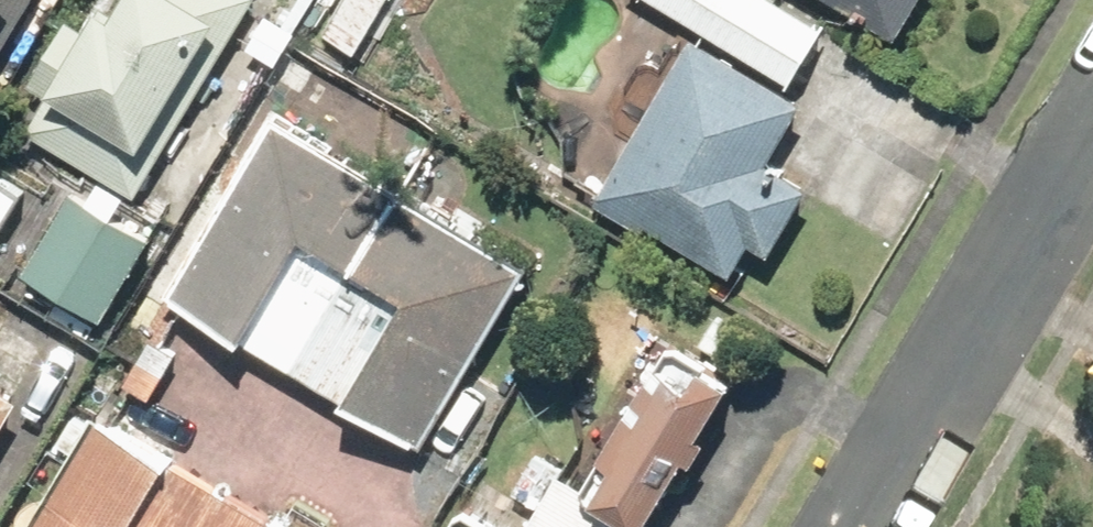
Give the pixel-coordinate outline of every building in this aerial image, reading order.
[(14,0),(0,0),(0,23),(14,0)] [(60,89),(150,144),(216,35),(204,28),(221,0),(129,0),(119,18),(110,12),(96,35),(71,20),(51,52),(74,66),(60,89)] [(794,85),(829,31),(780,0),(658,0),(794,85)] [(903,41),(929,0),(837,0),(903,41)] [(752,243),(770,254),(813,182),(778,162),(814,102),(693,30),(597,192),(733,273),(752,243)] [(534,265),(280,114),(172,296),(426,447),(534,265)] [(90,201),(74,191),(24,267),(108,321),(161,238),(120,212),(131,194),(106,178),(90,201)] [(22,194),(0,181),(0,232),(22,194)] [(713,312),(690,348),(671,336),(582,480),(657,526),(770,347),(713,312)] [(22,396),(0,383),(0,434),(22,396)] [(21,526),(302,526),(94,404),(21,526)] [(536,457),(516,491),(542,507),(530,526),(621,526),(629,514),(536,457)] [(463,506),(450,526),(497,526),(463,506)]
